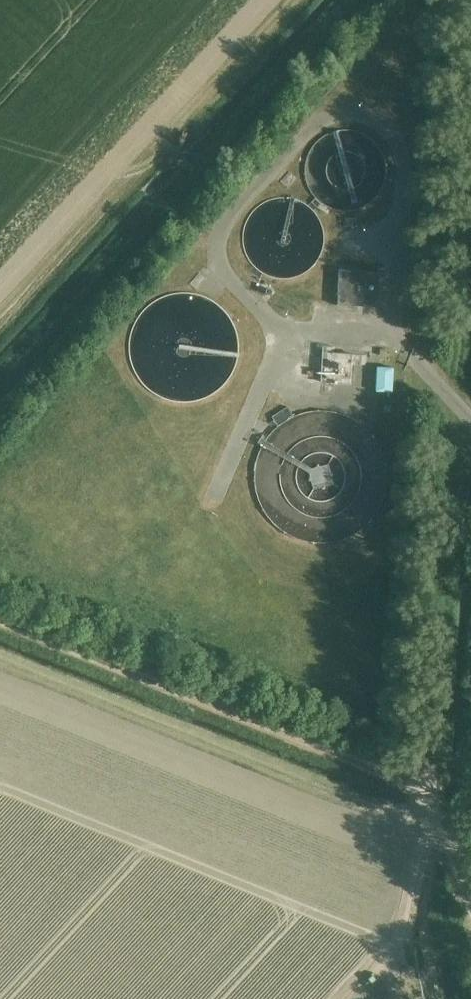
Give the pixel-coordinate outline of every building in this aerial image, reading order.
[(378,272),(338,271),(337,306),(377,307),(378,272)] [(394,311),(393,320),(406,321),(405,309),(394,311)] [(322,346),(320,383),(350,384),(351,354),(327,352),(327,346),(322,346)] [(376,367),(375,391),(392,392),(393,367),(376,367)]
